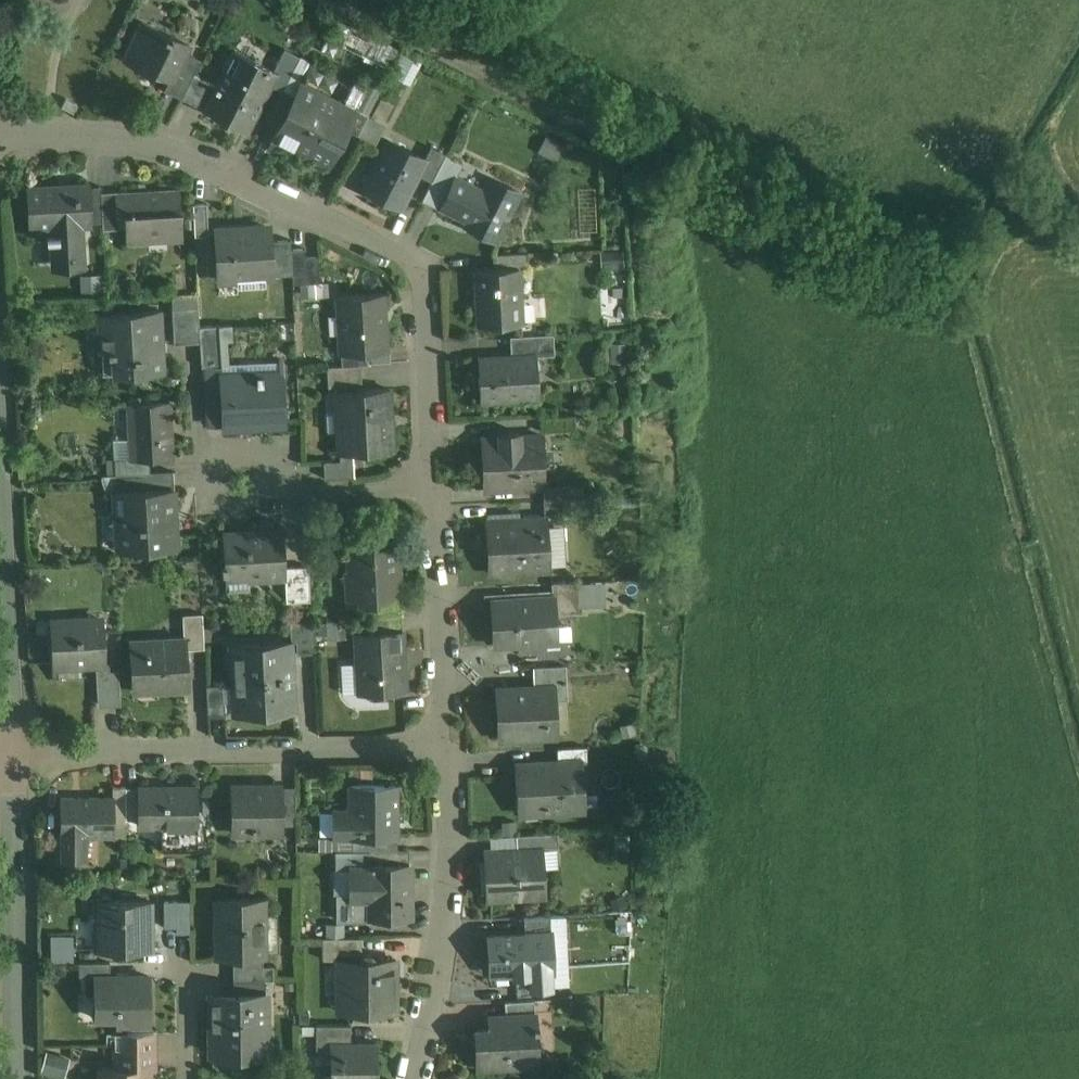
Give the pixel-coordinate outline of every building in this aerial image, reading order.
[(189,44),(142,21),(124,58),(152,72),(153,70),(170,78),(169,80),(171,81),(185,52),(189,44)] [(277,72),(235,50),(234,52),(238,54),(229,71),(225,69),(216,86),(205,110),(206,111),(210,103),(233,115),(229,122),(246,131),(277,72)] [(185,52),(171,81),(169,80),(164,90),(182,98),(193,75),(201,60),(185,52)] [(216,86),(193,75),(182,98),(205,110),(216,86)] [(353,110),(301,84),(295,95),(278,129),(268,149),(270,150),(276,138),(327,164),(344,131),(355,111),(353,110)] [(295,95),(283,90),(266,123),(278,129),(295,95)] [(78,104),(66,98),(62,107),(73,113),(78,104)] [(368,114),(355,108),(353,110),(355,111),(344,131),(356,137),(357,136),(366,117),(368,114)] [(382,125),(366,117),(357,136),(373,144),(382,125)] [(424,158),(387,139),(373,167),(376,169),(366,190),(401,208),(418,174),(426,159),(424,158)] [(445,154),(431,146),(424,158),(426,159),(418,174),(431,181),(445,154)] [(431,181),(422,199),(440,208),(440,207),(440,206),(455,176),(456,177),(463,163),(445,154),(431,181)] [(456,177),(455,176),(440,206),(440,207),(474,224),(472,229),(495,240),(520,192),(490,177),(483,191),(456,177)] [(71,189),(58,189),(58,186),(29,188),(31,227),(51,226),(51,234),(47,235),(48,240),(52,240),(53,265),(83,263),(81,224),(90,224),(88,187),(88,185),(70,186),(71,189)] [(101,186),(88,187),(90,223),(103,222),(101,194),(101,186)] [(158,193),(151,193),(150,191),(117,193),(118,214),(125,213),(127,242),(149,241),(148,232),(179,230),(180,239),(182,239),(179,190),(158,191),(158,193)] [(117,193),(101,194),(103,222),(103,229),(118,228),(118,214),(117,193)] [(207,203),(193,204),(195,236),(208,235),(207,203)] [(270,228),(215,231),(218,279),(237,278),(237,272),(264,271),(265,276),(273,276),(271,241),(270,228)] [(290,240),(271,241),(273,276),(292,274),(291,249),(290,240)] [(305,248),(291,249),(292,274),(293,284),(320,282),(318,256),(305,257),(305,248)] [(603,252),(604,267),(624,266),(623,251),(603,252)] [(528,252),(493,254),(494,269),(519,268),(519,269),(528,268),(528,252)] [(494,269),(475,270),(477,302),(481,301),(483,324),(522,322),(519,269),(519,268),(494,269)] [(264,271),(237,272),(237,278),(238,288),(266,286),(265,276),(264,271)] [(630,281),(605,280),(604,313),(629,313),(630,281)] [(383,294),(337,296),(341,353),(367,351),(386,350),(383,294)] [(199,307),(172,309),(174,344),(200,343),(199,326),(199,307)] [(160,310),(99,314),(102,374),(163,371),(160,310)] [(220,325),(199,326),(200,343),(201,367),(222,366),(220,325)] [(553,334),(510,336),(511,356),(537,354),(537,356),(554,355),(553,334)] [(386,350),(367,351),(367,363),(390,362),(390,350),(386,350)] [(367,351),(341,353),(341,365),(361,364),(367,364),(367,363),(367,351)] [(511,356),(479,357),(479,356),(478,356),(480,403),(482,403),(481,401),(537,398),(537,400),(539,400),(537,356),(537,354),(511,356)] [(341,365),(327,366),(328,387),(341,386),(362,385),(361,364),(341,365)] [(257,379),(221,381),(223,427),(258,425),(258,423),(283,422),(283,423),(284,423),(282,373),(261,374),(261,369),(256,369),(257,379)] [(388,389),(362,390),(362,385),(341,386),(341,391),(336,392),(336,393),(341,393),(343,429),(338,430),(339,452),(352,452),(392,449),(388,389)] [(169,402),(128,404),(131,458),(131,459),(149,458),(172,456),(169,402)] [(541,435),(519,436),(519,432),(499,433),(500,439),(482,440),(485,488),(519,486),(520,488),(543,487),(541,435)] [(352,452),(339,452),(340,460),(323,461),(324,478),(353,477),(352,452)] [(149,458),(131,459),(131,458),(114,458),(115,474),(150,472),(149,458)] [(115,474),(113,474),(114,492),(174,489),(173,471),(150,472),(115,474)] [(543,487),(543,500),(569,499),(569,486),(543,487)] [(174,489),(114,492),(115,515),(121,515),(123,549),(141,548),(141,543),(175,542),(175,546),(177,546),(176,521),(175,521),(174,509),(175,509),(174,489)] [(569,499),(543,500),(544,514),(570,513),(569,499)] [(545,518),(517,519),(517,521),(487,523),(490,571),(524,569),(524,571),(548,570),(545,518)] [(566,563),(564,524),(553,525),(555,563),(566,563)] [(282,532),(224,535),(225,563),(222,563),(222,571),(225,571),(247,569),(248,577),(285,575),(282,532)] [(397,546),(348,549),(349,571),(351,570),(353,602),(348,603),(348,604),(371,603),(400,602),(397,546)] [(308,565),(291,566),(293,601),(310,600),(308,565)] [(247,569),(225,571),(226,589),(249,588),(248,577),(247,569)] [(605,602),(605,580),(579,580),(579,602),(605,602)] [(577,581),(551,583),(552,596),(554,596),(555,613),(579,611),(577,581)] [(552,596),(491,600),(494,646),(557,642),(555,613),(554,596),(552,596)] [(400,602),(371,603),(371,618),(401,616),(400,602)] [(202,613),(182,615),(184,640),(185,639),(185,649),(204,648),(202,613)] [(102,619),(51,622),(54,681),(55,680),(54,654),(72,653),(73,664),(105,662),(102,619)] [(311,621),(290,622),(290,623),(295,623),(297,654),(313,654),(311,621)] [(402,631),(372,632),(356,633),(359,693),(405,690),(402,631)] [(184,640),(131,643),(133,691),(136,691),(136,684),(155,683),(155,690),(187,688),(185,649),(185,639),(184,640)] [(291,642),(230,645),(230,647),(235,647),(237,677),(231,678),(231,679),(293,677),(292,675),(290,675),(289,656),(292,656),(291,642)] [(565,666),(534,667),(534,681),(565,680),(565,666)] [(118,670),(101,671),(103,706),(120,705),(118,670)] [(293,677),(231,679),(233,714),(235,714),(235,709),(257,707),(257,713),(294,711),(294,709),(292,709),(291,687),(293,687),(293,677)] [(535,688),(497,690),(499,738),(547,735),(547,721),(554,721),(553,699),(566,698),(565,680),(534,681),(535,688)] [(223,684),(206,685),(208,717),(225,717),(223,684)] [(586,747),(557,748),(558,762),(587,760),(586,747)] [(558,766),(544,767),(544,763),(516,764),(516,766),(521,766),(524,806),(544,805),(545,812),(550,812),(549,806),(560,806),(561,811),(584,810),(581,763),(587,763),(587,760),(558,762),(558,766)] [(516,766),(519,818),(561,816),(561,811),(560,806),(549,806),(550,812),(545,812),(544,805),(524,806),(521,766),(516,766)] [(295,786),(282,787),(282,814),(295,814),(295,786)] [(397,786),(349,786),(349,810),(349,812),(358,812),(358,837),(349,837),(349,838),(352,838),(397,838),(397,786)] [(197,787),(139,788),(139,820),(139,825),(166,825),(166,846),(162,846),(162,848),(197,848),(197,787)] [(282,787),(232,787),(232,833),(234,833),(234,827),(251,827),(251,833),(282,832),(282,814),(282,787)] [(126,788),(113,788),(113,798),(113,820),(126,820),(126,788)] [(139,788),(126,788),(126,820),(139,820),(139,788)] [(113,798),(61,798),(61,836),(86,835),(86,836),(112,836),(112,835),(113,835),(113,820),(113,798)] [(349,810),(334,810),(334,838),(349,838),(349,837),(358,837),(358,812),(349,812),(349,810)] [(126,820),(113,820),(113,835),(112,835),(112,836),(112,839),(126,839),(126,820)] [(558,833),(516,835),(517,849),(542,848),(543,849),(559,848),(558,833)] [(86,835),(61,836),(62,858),(86,857),(86,836),(86,835)] [(397,838),(352,838),(352,851),(369,851),(397,851),(397,838)] [(517,849),(484,851),(487,901),(513,899),(513,893),(545,892),(543,849),(542,848),(517,849)] [(397,851),(369,851),(369,865),(408,864),(408,851),(397,851)] [(408,864),(369,865),(369,870),(369,897),(369,913),(409,912),(408,864)] [(369,870),(350,870),(350,897),(369,897),(369,870)] [(264,900),(216,900),(216,948),(238,948),(238,956),(263,955),(265,955),(264,900)] [(190,932),(189,901),(164,902),(164,927),(177,927),(177,932),(190,932)] [(150,902),(96,902),(97,930),(102,930),(102,948),(97,948),(97,950),(151,949),(151,935),(152,935),(152,923),(151,923),(150,902)] [(550,916),(524,917),(525,932),(551,931),(550,916)] [(551,931),(525,932),(525,935),(489,937),(490,972),(516,971),(516,973),(528,973),(529,987),(551,985),(551,971),(553,971),(551,931)] [(51,934),(53,959),(75,958),(73,933),(51,934)] [(361,938),(334,938),(334,954),(361,954),(361,938)] [(263,955),(238,956),(238,980),(265,980),(273,980),(273,966),(263,966),(263,955)] [(373,963),(338,963),(338,1001),(359,1001),(359,1012),(393,1012),(393,979),(396,979),(396,960),(373,960),(373,963)] [(110,963),(80,963),(80,977),(93,977),(95,977),(110,977),(110,963)] [(110,977),(95,977),(95,999),(99,999),(99,1016),(95,1017),(96,1018),(117,1017),(117,1024),(150,1024),(149,976),(110,977)] [(265,980),(238,980),(239,1002),(265,1002),(265,980)] [(534,999),(504,1001),(505,1015),(535,1013),(534,999)] [(239,1002),(211,1003),(211,1054),(266,1054),(265,1002),(239,1002)] [(535,1013),(505,1015),(506,1029),(475,1031),(477,1067),(538,1064),(535,1013)] [(351,1025),(316,1025),(316,1051),(330,1051),(330,1043),(351,1043),(351,1025)] [(154,1033),(128,1034),(128,1049),(154,1049),(154,1033)] [(330,1043),(330,1051),(330,1078),(377,1078),(377,1043),(375,1043),(375,1046),(351,1046),(351,1043),(330,1043)] [(65,1078),(71,1055),(48,1049),(42,1072),(65,1078)] [(128,1049),(115,1049),(115,1069),(149,1069),(149,1070),(154,1070),(154,1049),(128,1049)] [(101,1069),(101,1078),(149,1078),(149,1070),(149,1069),(115,1069),(101,1069)]
